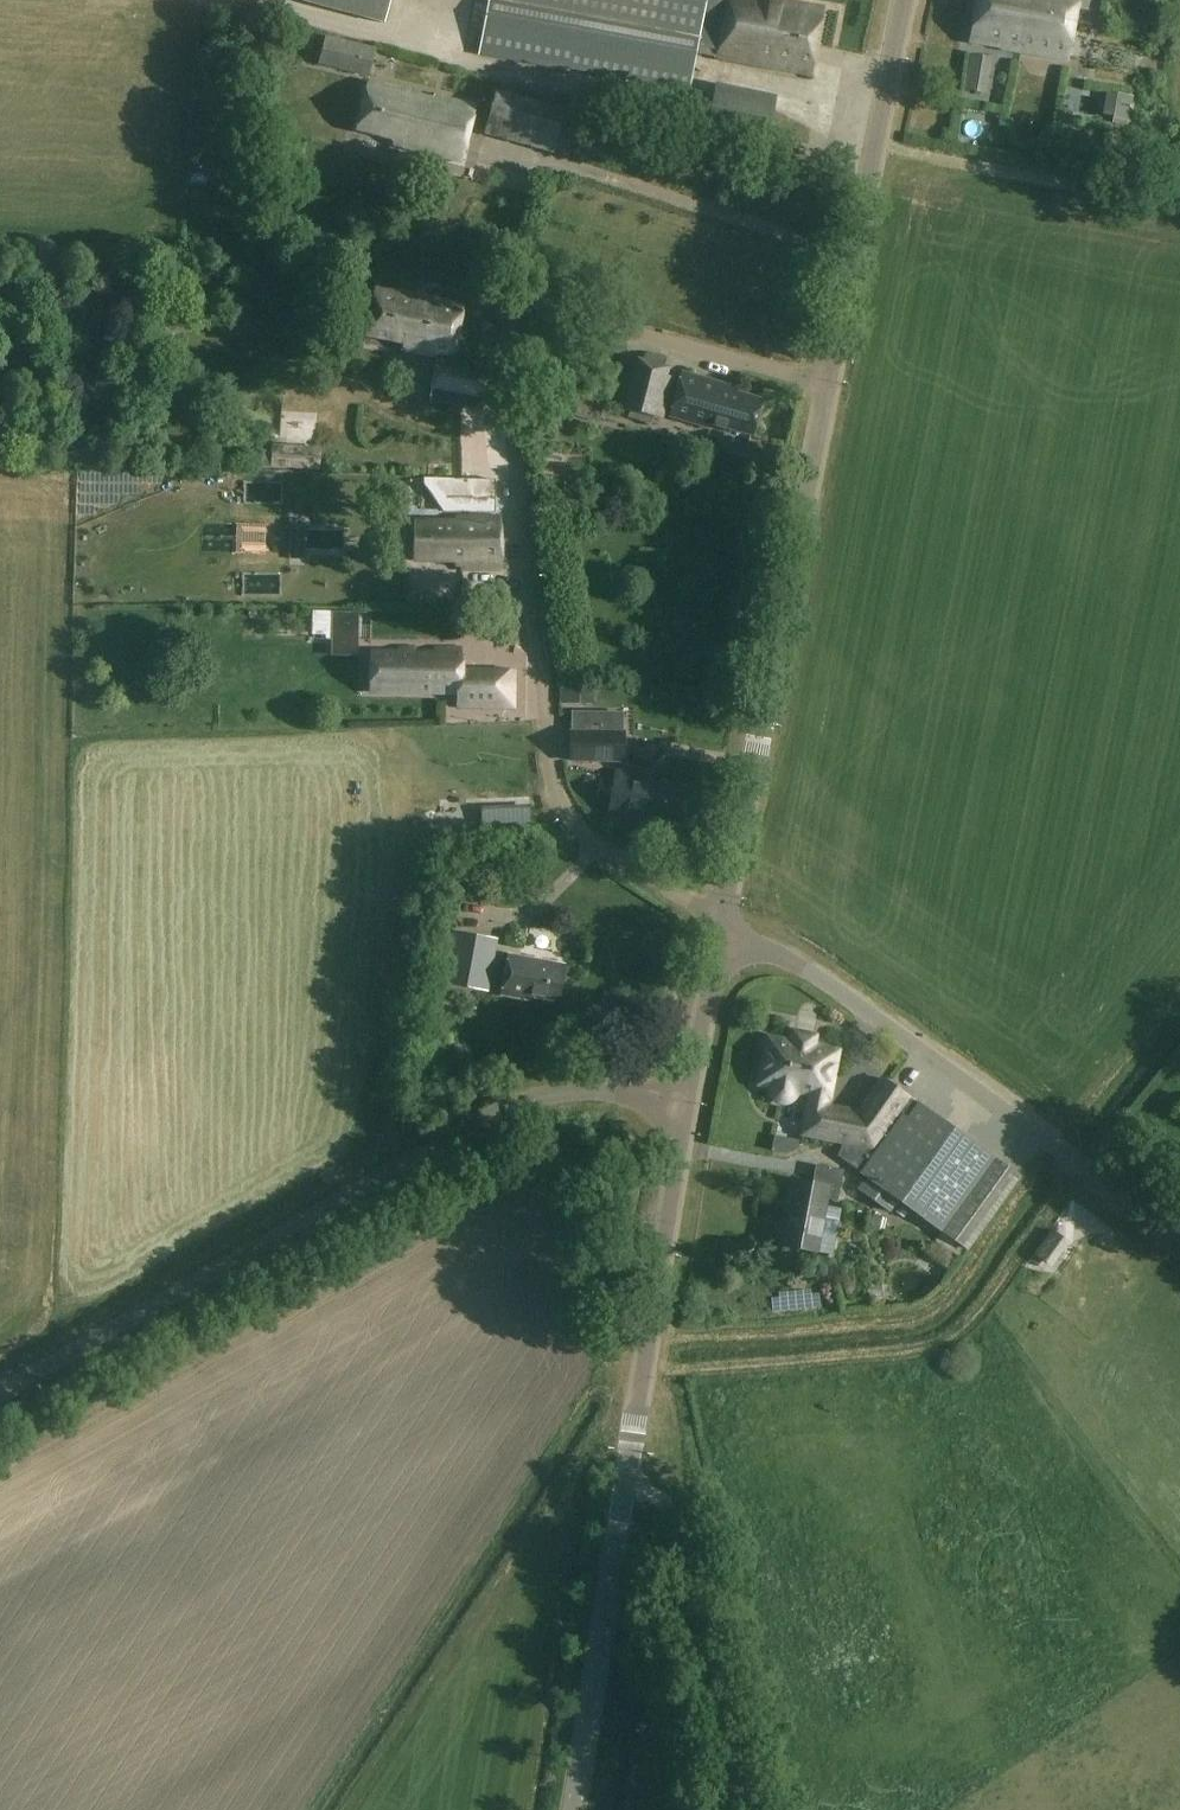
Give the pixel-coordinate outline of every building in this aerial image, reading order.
[(388,0),(299,0),(382,23),(388,0)] [(478,55),(690,91),(697,54),(811,75),(823,8),(782,0),(489,0),(478,55)] [(1073,26),(1078,0),(977,0),(975,10),(1073,26)] [(1067,62),(1073,26),(975,10),(970,42),(1000,48),(1000,50),(1067,62)] [(376,50),(325,38),(318,66),(369,78),(376,50)] [(996,94),(996,58),(975,57),(975,94),(996,94)] [(434,100),(368,83),(356,130),(391,139),(393,145),(462,163),(476,107),(435,97),(434,100)] [(566,111),(495,92),(484,137),(554,154),(557,142),(577,147),(584,119),(565,114),(566,111)] [(464,306),(376,289),(367,336),(412,344),(411,351),(439,356),(430,402),(483,412),(491,372),(453,365),(464,306)] [(642,361),(621,355),(608,407),(630,413),(628,420),(646,424),(648,417),(662,421),(673,378),(661,375),(664,361),(643,356),(642,361)] [(738,390),(682,374),(669,418),(710,430),(711,426),(754,438),(764,402),(737,395),(738,390)] [(602,408),(578,402),(574,418),(598,423),(602,408)] [(500,462),(500,440),(489,439),(489,462),(500,462)] [(337,486),(333,498),(354,504),(358,491),(337,486)] [(502,519),(458,519),(458,523),(416,522),(415,562),(461,562),(461,571),(501,572),(502,519)] [(514,675),(464,675),(464,656),(375,656),(375,698),(459,698),(459,709),(514,709),(514,675)] [(572,733),(571,762),(623,762),(624,734),(600,734),(600,715),(573,714),(573,733),(572,733)] [(640,778),(616,774),(609,816),(633,820),(633,818),(673,827),(674,821),(683,822),(689,789),(640,780),(640,778)] [(498,940),(456,931),(445,985),(487,993),(498,940)] [(565,966),(509,956),(501,996),(533,1002),(534,998),(558,1003),(565,966)] [(814,1039),(794,1035),(792,1045),(767,1040),(759,1087),(771,1089),(771,1091),(771,1093),(772,1095),(774,1098),(775,1100),(777,1101),(779,1102),(781,1102),(783,1103),(786,1102),(788,1102),(790,1101),(792,1099),(794,1097),(795,1096),(796,1093),(810,1096),(801,1137),(841,1143),(838,1156),(861,1172),(859,1175),(864,1178),(855,1190),(889,1214),(898,1202),(923,1221),(918,1228),(929,1237),(937,1235),(933,1241),(958,1258),(964,1249),(968,1252),(1020,1178),(883,1081),(883,1082),(887,1085),(865,1116),(827,1109),(837,1053),(813,1049),(814,1039)] [(599,1143),(591,1144),(593,1156),(601,1155),(599,1143)] [(843,1171),(816,1166),(812,1186),(795,1183),(782,1249),(816,1256),(816,1253),(830,1256),(839,1213),(824,1210),(826,1203),(837,1205),(843,1171)] [(1070,1244),(1053,1231),(1034,1255),(1051,1268),(1070,1244)]
